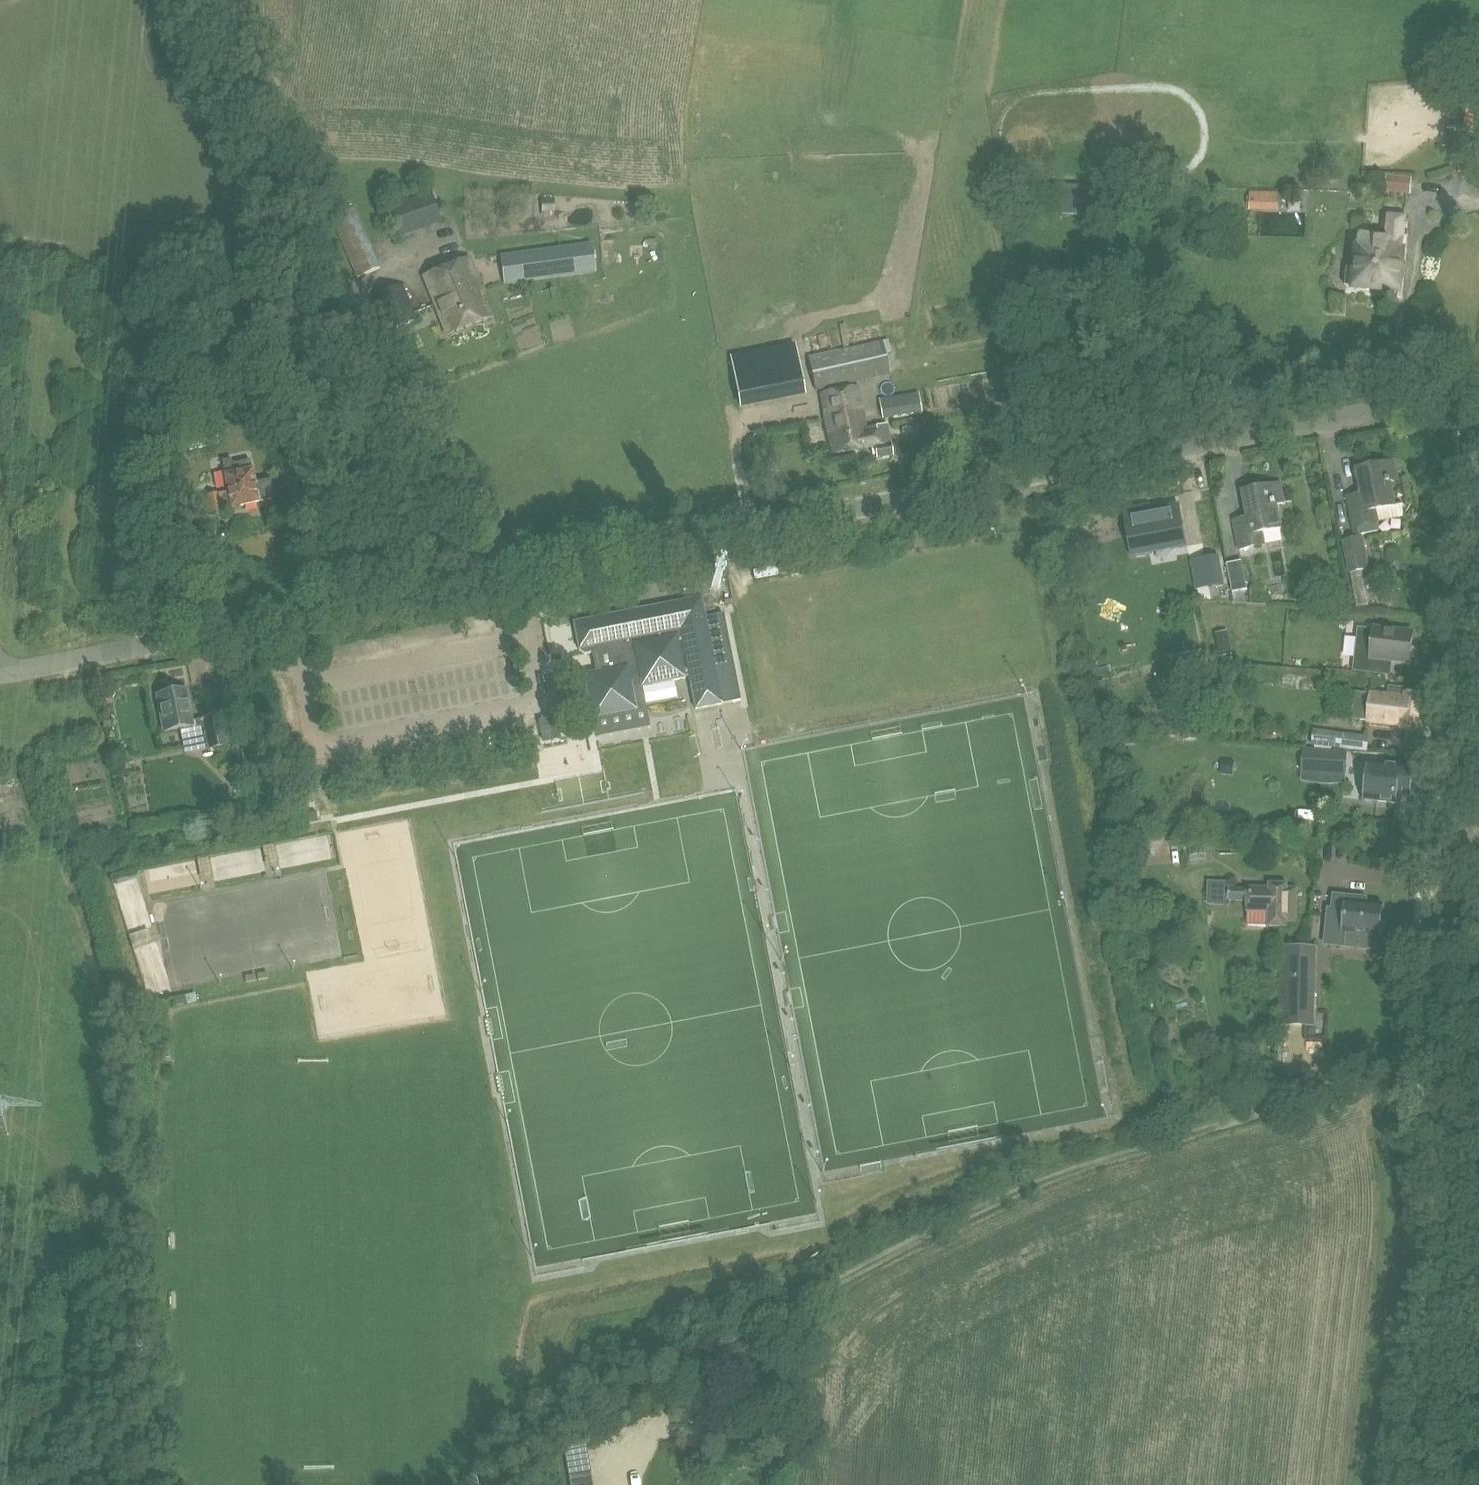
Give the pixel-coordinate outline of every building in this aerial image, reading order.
[(1455,135),(1478,137),(1478,97),(1454,95),(1450,130),(1455,131),(1455,135)] [(1385,190),(1410,191),(1411,176),(1386,175),(1385,190)] [(1068,185),(1054,185),(1053,207),(1065,207),(1065,205),(1097,206),(1098,186),(1068,185)] [(443,226),(433,194),(391,209),(402,240),(443,226)] [(542,195),(542,200),(542,217),(554,216),(554,211),(555,211),(555,200),(554,200),(555,195),(542,195)] [(1405,212),(1427,211),(1426,198),(1404,199),(1405,212)] [(359,207),(334,219),(359,279),(383,269),(359,207)] [(1358,290),(1401,295),(1408,220),(1392,219),(1390,240),(1363,237),(1358,290)] [(511,254),(515,286),(598,275),(594,243),(511,254)] [(448,336),(493,319),(471,260),(426,277),(448,336)] [(405,286),(373,297),(388,333),(419,321),(405,286)] [(806,392),(891,374),(884,342),(811,358),(812,362),(800,364),(796,345),(733,358),(743,408),(807,395),(806,392)] [(859,390),(823,396),(833,456),(876,449),(878,462),(893,459),(888,427),(866,431),(859,390)] [(881,401),(885,424),(944,415),(941,391),(881,401)] [(271,480),(256,483),(253,471),(250,460),(232,464),(231,459),(224,461),(227,477),(230,492),(222,494),(222,493),(196,498),(200,519),(226,513),(226,512),(235,510),(234,509),(261,503),(275,500),(271,480)] [(1398,481),(1395,461),(1371,466),(1372,471),(1358,474),(1362,495),(1349,497),(1355,528),(1378,523),(1376,510),(1395,506),(1391,482),(1398,481)] [(1284,503),(1280,484),(1257,489),(1258,492),(1244,495),(1249,517),(1236,520),(1242,549),(1265,544),(1263,532),(1281,528),(1277,505),(1284,503)] [(1130,543),(1132,542),(1133,550),(1136,551),(1148,549),(1150,546),(1149,539),(1156,537),(1159,550),(1185,545),(1182,532),(1186,531),(1186,532),(1194,531),(1190,510),(1182,511),(1182,508),(1145,515),(1144,510),(1125,514),(1128,530),(1124,531),(1126,540),(1129,539),(1130,543)] [(1393,542),(1415,542),(1416,519),(1384,518),(1383,525),(1393,525),(1393,542)] [(1372,606),(1365,571),(1372,570),(1365,537),(1344,541),(1351,574),(1352,574),(1359,608),(1372,606)] [(1232,598),(1230,582),(1225,583),(1221,557),(1205,559),(1206,563),(1193,564),(1196,586),(1209,584),(1210,585),(1203,586),(1205,601),(1232,598)] [(1248,590),(1242,562),(1227,565),(1233,593),(1248,590)] [(764,579),(784,577),(783,568),(763,571),(764,579)] [(704,597),(576,622),(581,649),(588,653),(594,652),(598,671),(586,674),(594,717),(638,709),(634,688),(692,676),(698,708),(741,700),(737,681),(739,680),(726,614),(708,617),(704,597)] [(1360,629),(1355,671),(1391,675),(1393,661),(1411,663),(1411,658),(1416,656),(1417,649),(1412,646),(1414,633),(1375,628),(1375,631),(1360,629)] [(1217,645),(1220,658),(1233,655),(1230,642),(1217,645)] [(1403,729),(1419,731),(1423,696),(1414,695),(1414,690),(1391,687),(1390,696),(1357,692),(1354,720),(1403,725),(1403,729)] [(166,731),(181,728),(185,748),(209,743),(210,750),(227,746),(221,717),(195,722),(189,690),(159,695),(166,731)] [(556,718),(539,721),(543,741),(560,738),(556,718)] [(1312,746),(1367,753),(1369,737),(1314,730),(1312,746)] [(1348,775),(1350,751),(1305,748),(1303,772),(1348,775)] [(1371,763),(1371,764),(1367,799),(1398,803),(1399,794),(1412,796),(1415,769),(1371,763)] [(321,822),(320,813),(311,814),(313,823),(321,822)] [(1167,833),(1154,835),(1127,838),(1129,860),(1156,857),(1169,855),(1167,833)] [(291,874),(343,867),(340,844),(288,851),(291,874)] [(1271,884),(1271,887),(1249,886),(1249,887),(1231,887),(1211,887),(1211,908),(1230,910),(1230,901),(1249,901),(1249,912),(1270,913),(1269,926),(1286,927),(1287,922),(1306,923),(1307,889),(1288,888),(1288,884),(1271,884)] [(145,955),(167,948),(150,886),(127,892),(145,955)] [(1381,935),(1384,907),(1367,905),(1368,899),(1336,896),(1334,920),(1348,922),(1347,932),(1381,935)] [(1280,946),(1278,1027),(1316,1028),(1318,947),(1280,946)]
